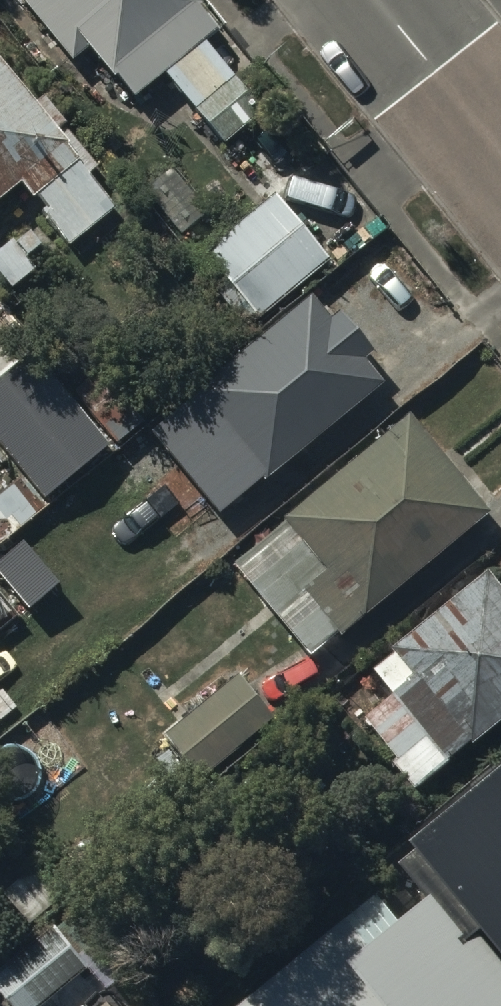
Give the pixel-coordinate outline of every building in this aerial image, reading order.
[(71,70),(86,59),(112,92),(118,88),(133,107),(166,81),(221,150),(265,114),(238,81),(233,85),(205,50),(220,38),(189,0),(16,0),(71,70)] [(20,196),(67,255),(116,215),(91,184),(101,176),(42,101),(34,108),(0,66),(0,212),(20,196)] [(276,201),(203,257),(255,325),(328,268),(276,201)] [(220,525),(381,391),(363,369),(370,362),(337,322),(331,326),(311,302),(103,474),(168,552),(212,516),(220,525)] [(27,476),(16,485),(13,482),(0,493),(0,541),(5,547),(84,482),(68,462),(101,435),(114,452),(145,427),(98,368),(72,389),(45,356),(0,393),(0,442),(27,476)] [(490,528),(406,424),(278,527),(288,539),(240,577),(309,663),(337,640),(342,646),(490,528)] [(489,582),(374,680),(392,701),(357,731),(417,801),(500,730),(500,596),(489,582)] [(277,723),(238,679),(165,745),(204,789),(277,723)] [(398,868),(432,908),(404,931),(378,901),(255,1005),(500,1005),(500,781),(398,868)] [(63,923),(0,977),(0,996),(9,1005),(53,1005),(100,966),(63,923)]
